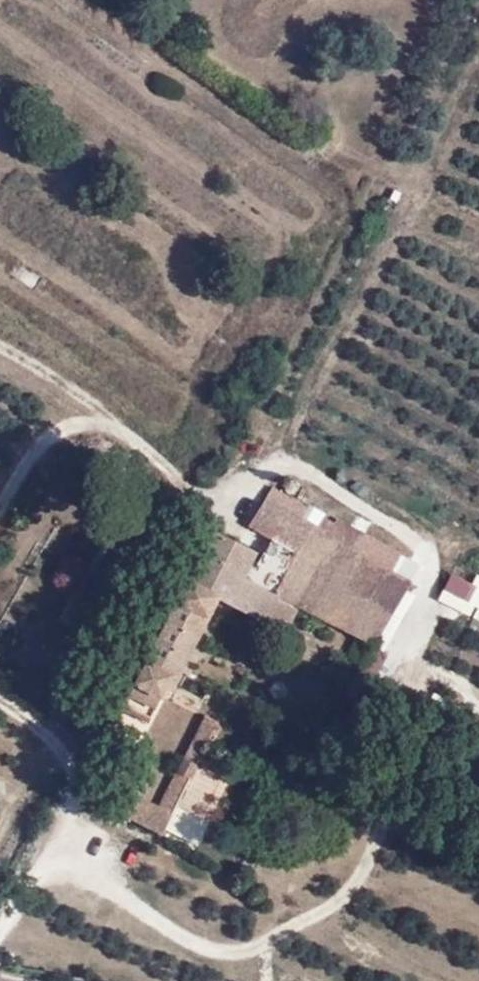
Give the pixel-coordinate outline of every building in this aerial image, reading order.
[(296,503),(265,489),(251,518),(304,543),(272,610),(217,584),(232,554),(197,538),(112,718),(133,728),(149,693),(183,709),(143,794),(89,771),(80,805),(188,858),(257,712),(180,676),(212,607),(285,641),(294,622),(368,657),(406,577),(385,567),(394,547),(314,510),(307,524),(290,516),(296,503)] [(477,573),(474,580),(451,572),(442,595),(478,609),(478,574),(477,573)]
